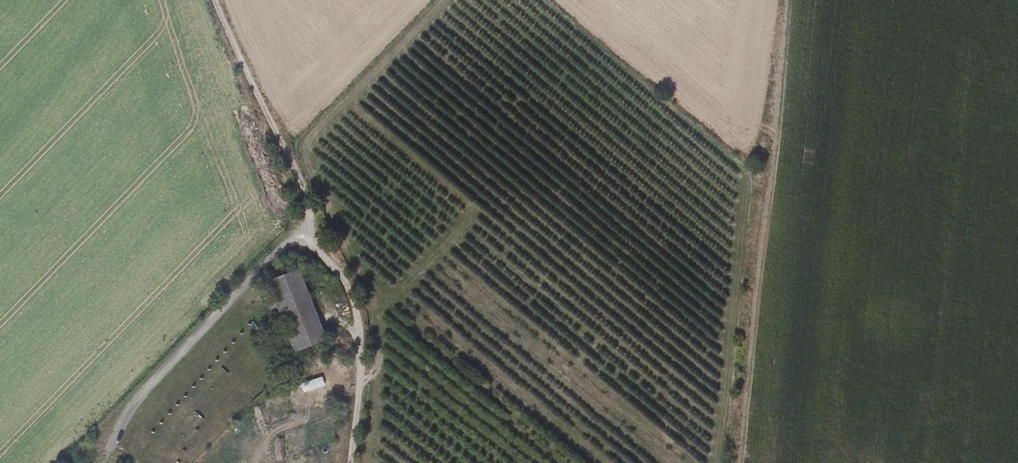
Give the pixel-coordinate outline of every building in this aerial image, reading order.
[(289,354),(322,343),(297,271),(264,282),(289,354)]
